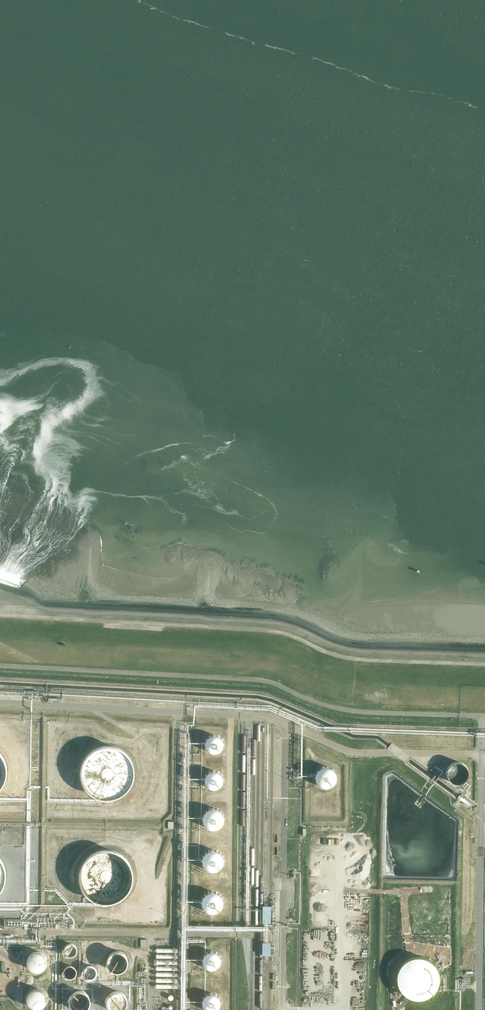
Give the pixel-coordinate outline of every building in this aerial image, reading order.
[(223,746),(223,744),(223,742),(223,740),(222,738),(221,737),(219,735),(217,734),(216,734),(213,733),(212,733),(210,734),(208,735),(206,736),(205,738),(204,739),(203,741),(203,743),(203,745),(203,747),(204,749),(205,751),(207,752),(209,753),(211,754),(213,754),(215,754),(217,753),(219,752),(220,751),(221,750),(223,748),(223,746)] [(133,775),(133,773),(133,770),(133,768),(133,766),(132,764),(131,762),(130,759),(129,758),(128,756),(126,754),(124,752),(123,751),(121,750),(119,749),(117,748),(114,747),(112,747),(110,746),(108,746),(105,746),(103,747),(101,747),(99,748),(97,748),(95,750),(93,751),(91,752),(89,754),(88,755),(86,757),(85,759),(84,761),(83,763),(82,765),(82,767),(81,770),(81,772),(81,774),(82,776),(82,779),(83,781),(84,783),(85,785),(86,787),(87,789),(89,790),(90,792),(92,793),(94,795),(96,796),(98,797),(100,797),(103,798),(105,798),(107,798),(109,798),(112,798),(114,798),(116,797),(118,796),(120,795),(122,794),(124,792),(126,791),(127,789),(129,787),(130,786),(131,784),(132,781),(133,779),(133,777),(133,775)] [(336,778),(336,776),(336,774),(335,772),(334,770),(333,768),(331,767),(330,766),(328,765),(326,765),(323,765),(321,766),(319,767),(317,768),(316,770),(315,772),(315,773),(314,775),(314,778),(315,780),(316,782),(317,783),(319,785),(320,786),(323,786),(325,787),(327,787),(329,786),(331,785),(333,784),(334,782),(335,780),(336,778)] [(221,781),(222,779),(221,777),(221,775),(220,774),(219,772),(217,771),(216,770),(214,770),(212,770),(211,770),(208,770),(207,771),(206,772),(204,773),(203,775),(203,777),(202,779),(203,781),(203,782),(204,784),(205,786),(206,787),(208,788),(210,788),(212,789),(213,789),(215,788),(217,787),(219,786),(220,785),(221,783),(221,781)] [(221,820),(221,818),(221,816),(221,814),(220,813),(219,811),(217,810),(216,809),(214,809),(212,809),(211,809),(208,809),(207,810),(205,811),(204,812),(203,814),(202,816),(202,818),(202,820),(203,822),(204,823),(205,825),(206,826),(208,827),(209,827),(211,828),(213,828),(215,827),(216,826),(218,825),(220,823),(221,822),(221,820)] [(316,851),(336,852),(337,843),(316,842),(316,851)] [(131,877),(131,875),(131,872),(131,869),(130,867),(129,864),(128,862),(127,860),(124,856),(122,854),(120,853),(117,851),(115,850),(113,849),(110,849),(107,848),(105,848),(103,848),(100,849),(97,849),(95,850),(93,851),(90,853),(88,854),(86,856),(83,860),(82,862),(81,864),(80,867),(79,869),(79,872),(78,874),(79,877),(79,879),(80,882),(80,884),(81,887),(82,889),(84,891),(86,893),(88,895),(90,896),(92,898),(94,899),(99,900),(102,901),(104,901),(107,901),(110,901),(113,900),(115,899),(118,898),(120,896),(122,895),(124,893),(126,891),(127,890),(128,888),(129,885),(130,883),(131,880),(131,877)] [(222,862),(222,860),(222,858),(221,856),(221,854),(219,853),(218,852),(216,850),(215,850),(212,849),(210,849),(208,850),(207,850),(205,852),(203,853),(202,855),(201,857),(201,860),(201,861),(201,863),(202,865),(203,867),(205,868),(207,869),(208,870),(211,870),(213,870),(216,870),(217,869),(219,868),(220,866),(221,864),(222,862)] [(222,904),(222,902),(222,900),(222,898),(221,896),(219,895),(218,893),(216,892),(214,891),(212,891),(210,891),(207,892),(205,893),(204,894),(203,896),(202,898),(201,900),(201,902),(201,904),(201,906),(202,908),(204,909),(205,911),(207,912),(209,912),(211,913),(214,913),(215,912),(218,911),(219,910),(220,908),(221,906),(222,904)] [(78,950),(78,949),(78,947),(78,946),(77,945),(76,944),(76,943),(74,942),(73,942),(72,942),(70,942),(69,942),(68,943),(67,944),(66,945),(65,946),(65,947),(65,948),(65,950),(65,951),(66,952),(67,953),(68,955),(70,955),(71,955),(73,955),(74,955),(75,954),(76,954),(77,953),(78,951),(78,950)] [(47,963),(47,961),(47,959),(47,957),(46,955),(45,953),(43,952),(41,951),(39,950),(37,950),(34,950),(33,951),(31,952),(29,953),(28,954),(27,957),(26,958),(26,960),(26,963),(27,965),(27,967),(29,968),(30,970),(32,971),(34,971),(36,972),(39,971),(41,971),(43,970),(44,969),(46,967),(47,965),(47,963)] [(126,963),(126,961),(126,959),(126,957),(125,955),(124,953),(122,952),(120,951),(118,950),(116,950),(115,950),(112,951),(110,952),(109,953),(107,954),(106,956),(106,958),(105,960),(105,962),(106,964),(107,966),(108,968),(110,969),(111,970),(114,971),(115,971),(117,971),(120,970),(122,969),(123,968),(124,967),(126,965),(126,963)] [(220,961),(220,959),(220,958),(220,956),(219,955),(218,953),(216,952),(215,951),(213,951),(211,950),(210,950),(208,951),(206,952),(205,953),(203,954),(203,956),(202,957),(202,959),(202,961),(203,963),(203,964),(204,966),(205,967),(207,968),(209,968),(211,969),(213,968),(214,968),(216,967),(218,966),(219,965),(220,963),(220,961)] [(322,954),(322,961),(336,962),(337,954),(332,954),(332,951),(327,950),(327,954),(322,954)] [(438,981),(438,977),(438,973),(437,969),(435,965),(434,963),(432,962),(430,960),(429,959),(425,957),(423,956),(421,956),(418,955),(414,955),(412,956),(409,957),(407,958),(405,959),(402,961),(400,963),(399,964),(397,968),(396,970),(396,972),(395,976),(395,981),(396,982),(397,985),(398,987),(399,989),(401,992),(403,993),(404,995),(407,996),(408,997),(412,998),(414,998),(416,998),(419,998),(421,998),(425,997),(427,996),(429,995),(432,992),(435,989),(436,987),(437,985),(438,982),(438,981)] [(97,972),(97,970),(97,969),(97,968),(96,967),(95,966),(94,965),(93,964),(92,964),(91,964),(90,964),(88,964),(87,964),(85,965),(84,967),(84,968),(83,969),(83,970),(83,972),(84,973),(84,974),(85,975),(86,976),(87,976),(88,977),(90,977),(91,977),(93,977),(94,976),(95,975),(96,974),(97,973),(97,972)] [(77,973),(77,971),(77,970),(76,969),(76,968),(75,967),(74,966),(73,965),(70,965),(69,965),(68,965),(66,965),(65,966),(64,967),(64,968),(63,970),(63,971),(63,972),(63,974),(64,975),(65,976),(66,977),(67,978),(69,978),(70,978),(71,978),(72,978),(74,977),(75,976),(76,975),(76,974),(77,973)] [(46,1001),(47,999),(46,997),(46,995),(45,993),(44,992),(42,990),(41,990),(39,989),(37,989),(35,989),(33,989),(31,990),(30,991),(28,993),(27,995),(27,997),(26,998),(27,1000),(27,1002),(28,1004),(29,1006),(30,1007),(32,1008),(34,1009),(36,1009),(39,1009),(41,1008),(42,1007),(43,1006),(45,1004),(46,1003),(46,1001)] [(89,1001),(89,999),(88,997),(88,995),(86,994),(85,992),(83,991),(81,990),(79,990),(77,990),(75,991),(73,992),(71,993),(70,995),(69,996),(68,998),(68,1000),(68,1002),(69,1004),(69,1006),(71,1008),(72,1009),(73,1009),(84,1009),(86,1008),(87,1007),(88,1005),(89,1003),(89,1001)] [(127,1001),(127,999),(126,997),(125,995),(124,993),(122,992),(120,991),(118,990),(116,990),(114,990),(112,991),(110,992),(109,993),(107,994),(106,996),(105,998),(105,1001),(105,1003),(106,1005),(107,1007),(108,1008),(109,1009),(110,1009),(122,1009),(124,1009),(125,1007),(126,1005),(127,1003),(127,1001)] [(220,1002),(220,1000),(219,998),(218,996),(217,995),(216,994),(214,993),(213,992),(211,992),(209,992),(207,993),(206,993),(204,995),(203,996),(202,998),(201,999),(201,1002),(201,1003),(201,1005),(202,1007),(203,1008),(205,1009),(215,1009),(217,1009),(218,1007),(219,1006),(220,1004),(220,1002)]
